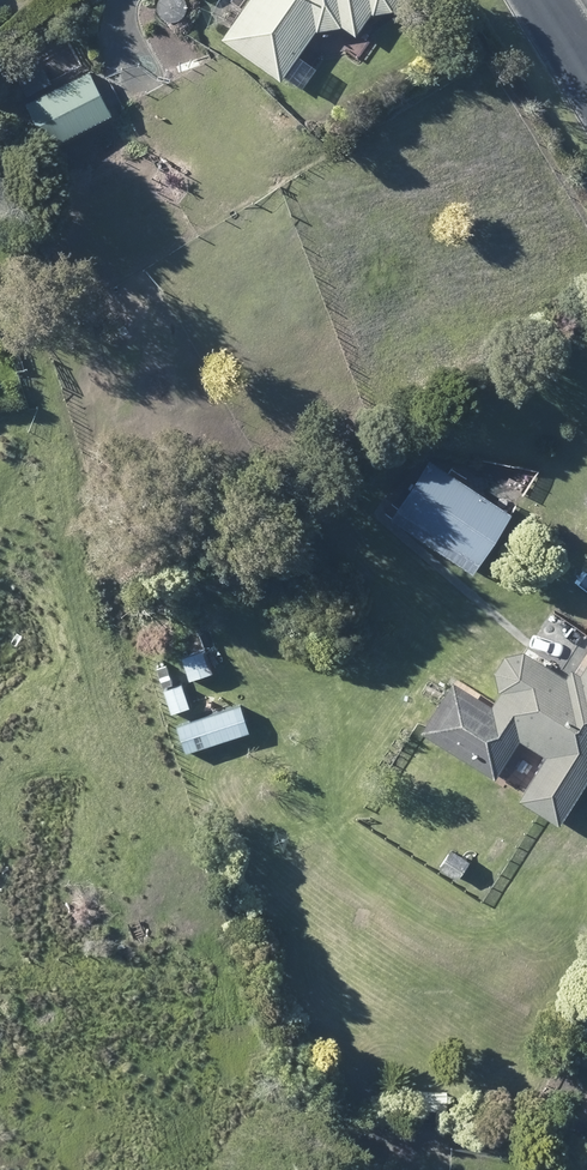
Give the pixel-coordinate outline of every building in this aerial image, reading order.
[(215,39),(273,82),(278,75),(296,89),(310,68),(291,55),(308,31),(336,26),(349,35),(364,15),(386,11),(394,0),(243,0),(215,39)] [(133,109),(113,65),(30,103),(50,147),(133,109)] [(478,564),(511,509),(434,461),(401,517),(478,564)] [(586,773),(586,657),(576,675),(567,669),(561,679),(553,674),(517,651),(500,656),(488,674),(492,693),(494,694),(490,700),(486,707),(446,682),(415,731),(490,778),(491,776),(514,740),(541,757),(518,793),(514,800),(555,825),(586,773)] [(157,690),(166,715),(185,708),(177,684),(157,690)] [(237,796),(207,711),(162,727),(192,812),(237,796)] [(465,862),(447,850),(434,869),(451,882),(465,862)] [(443,1094),(409,1093),(408,1104),(443,1105),(443,1094)] [(472,1099),(460,1098),(459,1108),(472,1108),(472,1099)]
